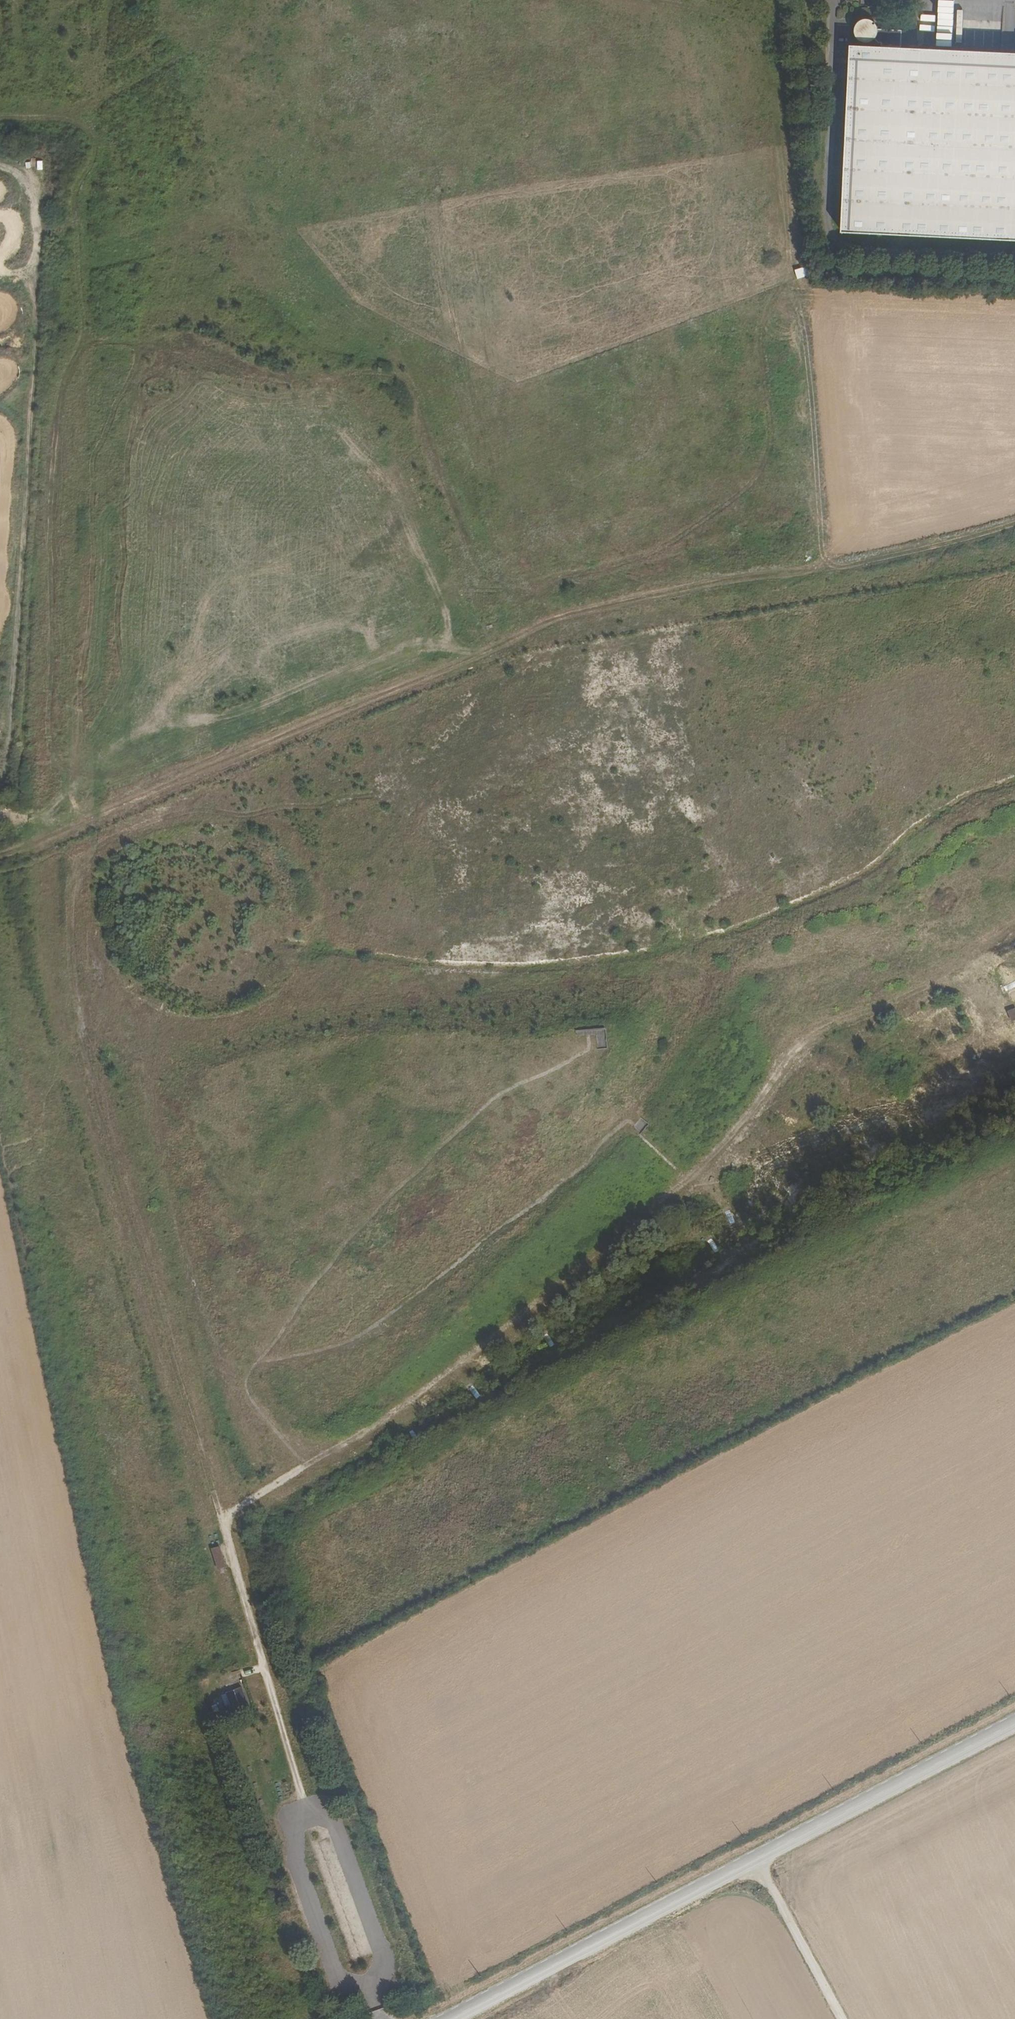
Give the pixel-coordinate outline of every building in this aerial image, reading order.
[(903,44),(904,25),(880,24),(879,22),(877,18),(874,15),(868,15),(864,15),(861,17),(858,20),(856,23),(856,26),(856,30),(857,33),(860,36),(863,38),(866,39),(870,39),(873,37),(876,35),(878,32),(878,42),(850,40),(842,228),(1014,237),(1014,49),(903,44)] [(1010,1023),(1014,1021),(1014,1008),(1006,1011),(1010,1023)] [(633,1126),(641,1133),(649,1124),(641,1117),(633,1126)] [(222,1545),(213,1548),(218,1568),(227,1566),(222,1545)] [(222,1693),(228,1713),(250,1706),(243,1686),(222,1693)]
